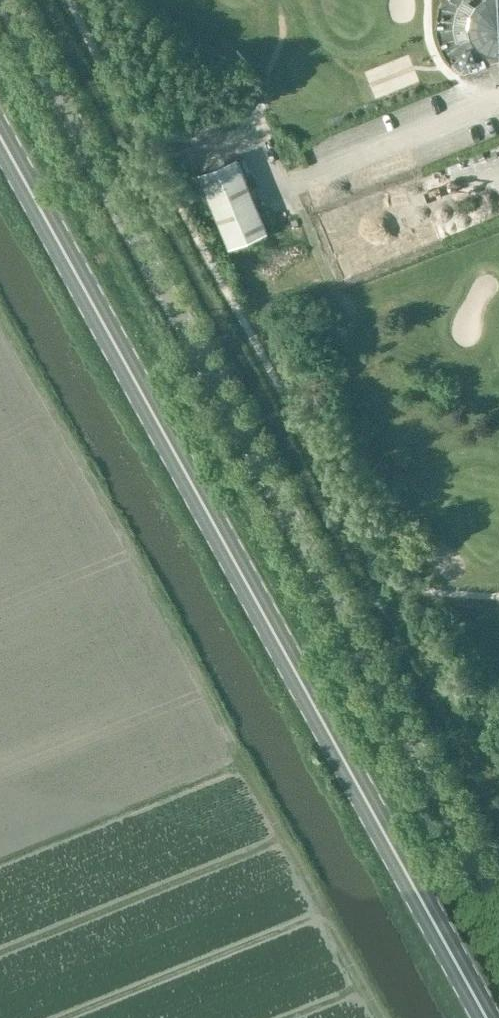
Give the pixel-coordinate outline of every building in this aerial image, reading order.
[(481,1),(479,3),(477,4),(475,7),(474,8),(473,10),(472,12),(471,13),(470,16),(469,18),(469,20),(468,23),(468,25),(468,27),(469,29),(469,32),(470,35),(471,37),(472,41),(475,44),(477,46),(479,48),(482,50),(485,52),(487,53),(489,53),(492,54),(496,55),(498,55),(498,59),(498,0),(483,0),(481,1)] [(465,7),(446,10),(449,26),(467,23),(465,7)] [(336,126),(320,133),(325,146),(341,140),(336,126)] [(236,155),(198,170),(229,245),(267,229),(236,155)]
